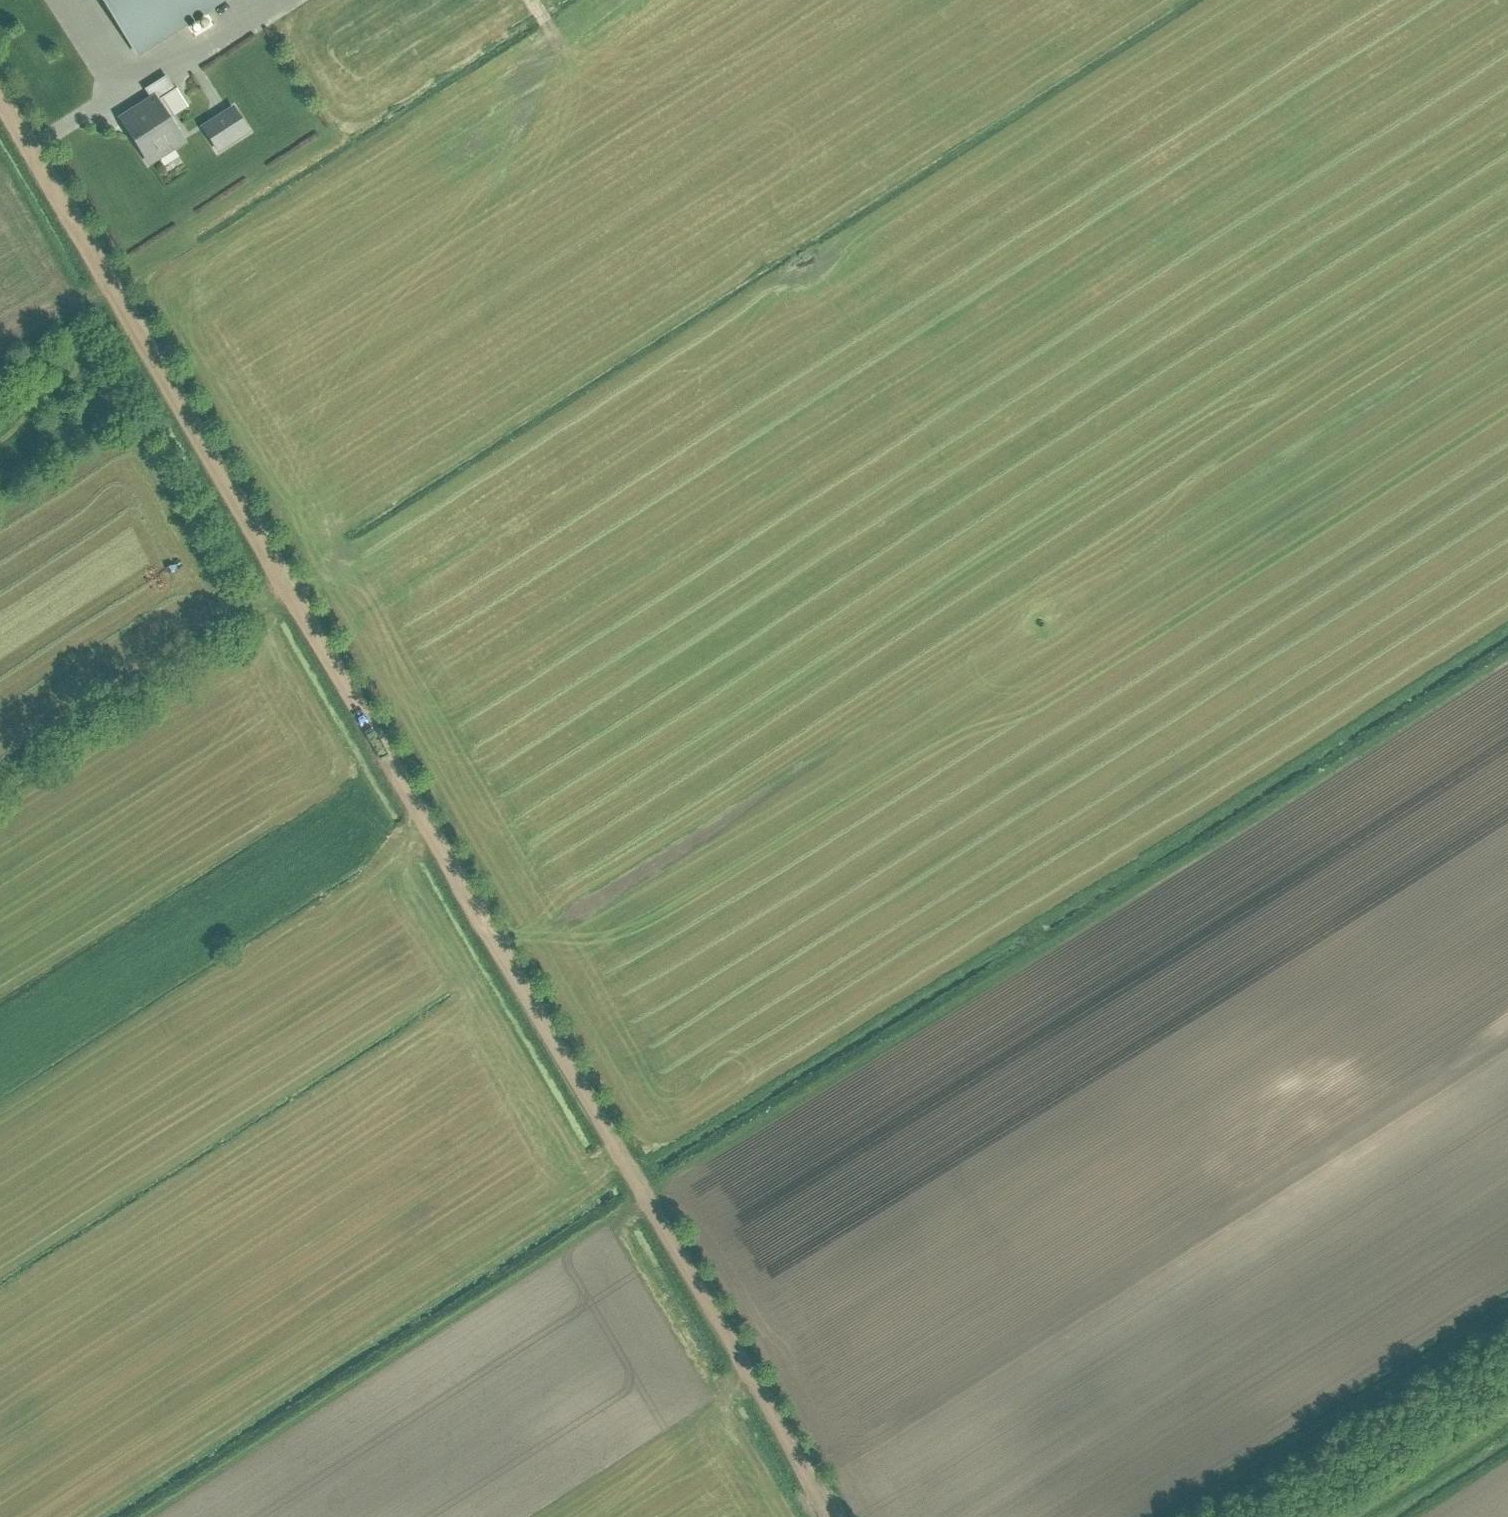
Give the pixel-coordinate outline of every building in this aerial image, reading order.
[(136,54),(220,0),(102,0),(136,54)] [(155,99),(137,110),(121,120),(134,140),(148,163),(182,142),(176,133),(181,130),(172,116),(168,119),(155,99)] [(218,151),(248,132),(247,130),(246,130),(234,111),(235,111),(234,109),(203,128),(204,130),(205,130),(217,149),(216,149),(218,151)]
